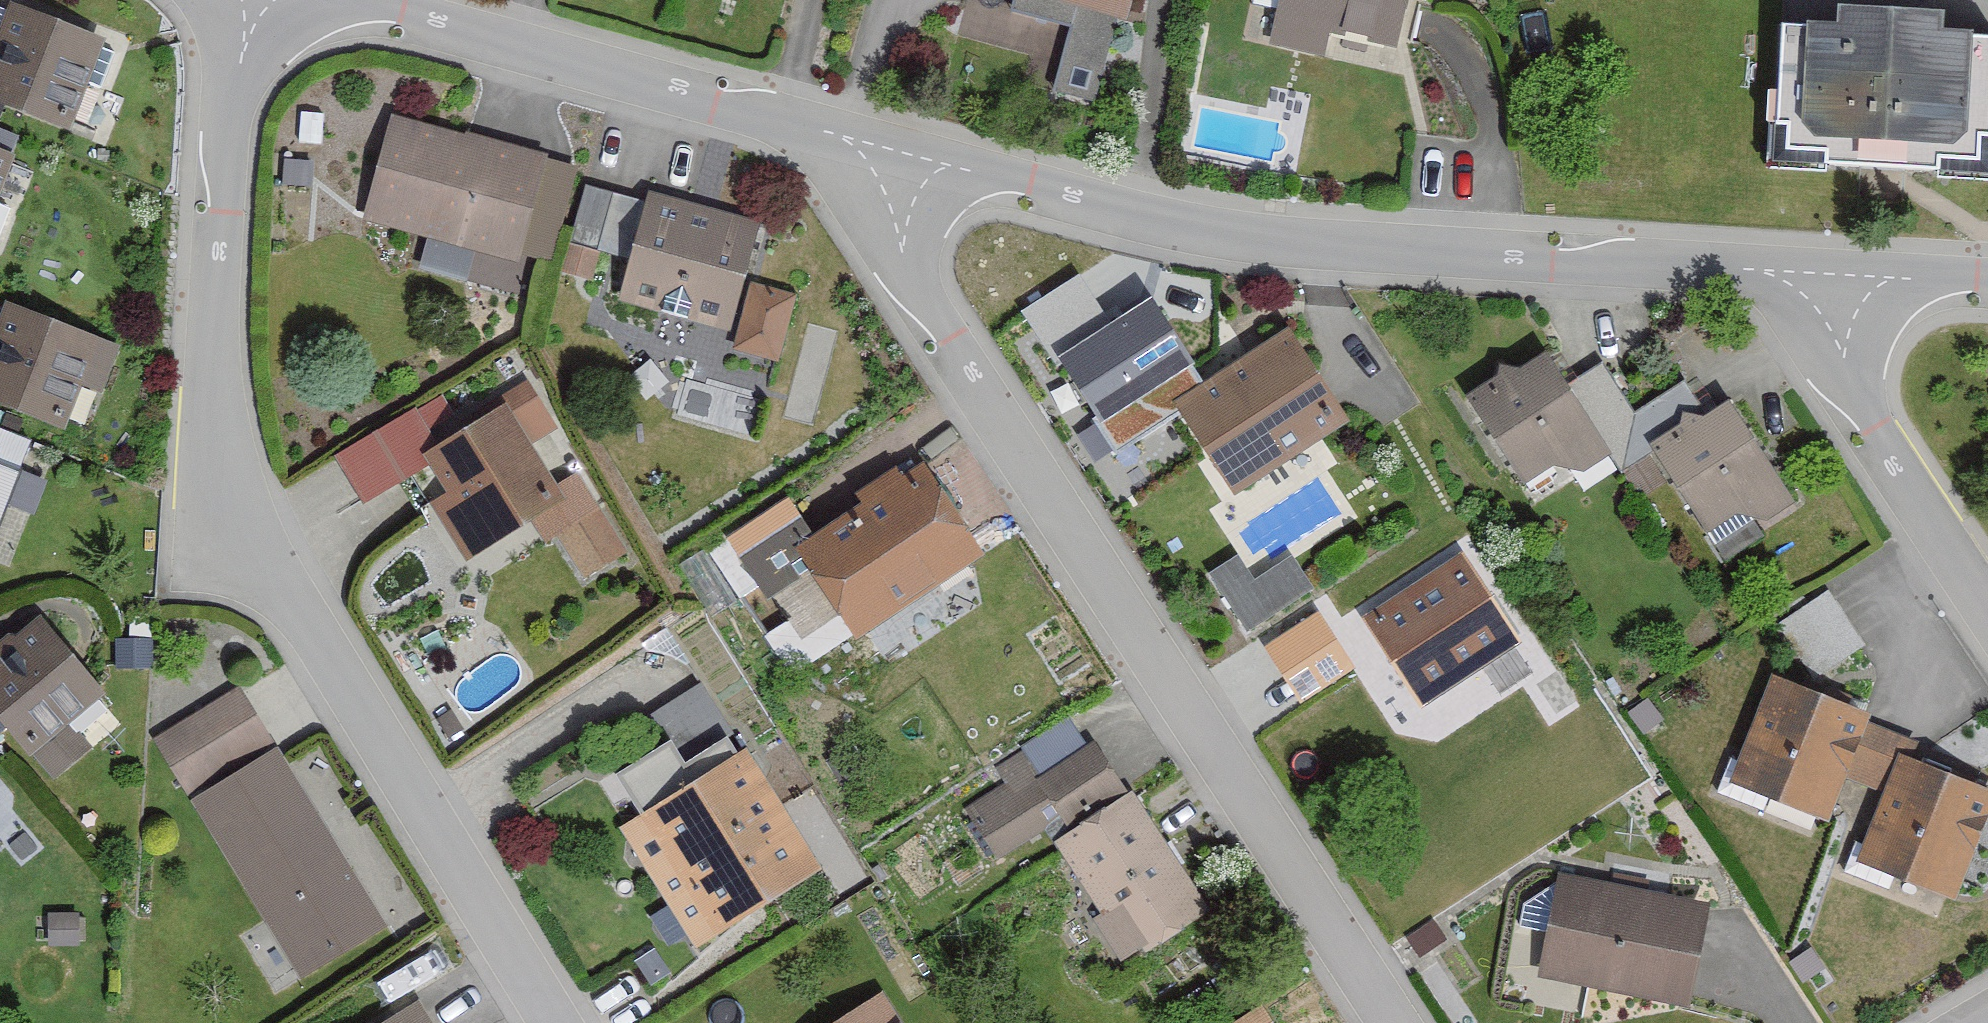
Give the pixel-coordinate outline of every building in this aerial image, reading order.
[(1010,21),(1066,34),(1050,97),(1088,106),(1108,25),(1123,28),(1130,0),(1015,0),(1010,21)] [(1264,51),(1317,64),(1323,40),(1389,57),(1403,0),(1277,0),(1264,51)] [(97,50),(1,12),(0,16),(0,112),(63,137),(97,50)] [(1980,189),(1987,43),(1936,40),(1937,21),(1828,16),(1827,33),(1773,30),(1766,178),(1980,189)] [(543,274),(572,176),(388,123),(357,230),(513,275),(516,266),(543,274)] [(618,264),(632,208),(582,197),(569,253),(618,264)] [(752,230),(644,202),(615,311),(722,340),(752,230)] [(588,287),(593,263),(569,258),(564,282),(588,287)] [(787,303),(749,293),(732,356),(770,366),(787,303)] [(1,307),(0,309),(0,406),(59,429),(76,387),(98,395),(115,353),(1,307)] [(1279,342),(1171,408),(1226,497),(1334,431),(1279,342)] [(1082,382),(1116,433),(1168,399),(1135,347),(1082,382)] [(1518,490),(1547,471),(1574,476),(1598,461),(1532,362),(1463,408),(1518,490)] [(522,394),(501,406),(528,451),(548,439),(522,394)] [(1785,507),(1723,408),(1648,456),(1710,554),(1785,507)] [(500,415),(442,448),(423,414),(333,466),(359,512),(424,475),(440,503),(427,511),(461,568),(526,530),(540,555),(553,547),(578,589),(618,566),(570,483),(547,496),(500,415)] [(25,441),(0,432),(0,465),(15,470),(25,441)] [(902,484),(894,471),(849,500),(859,515),(792,558),(847,644),(977,561),(920,472),(902,484)] [(804,543),(783,510),(722,548),(743,582),(804,543)] [(1245,593),(1228,566),(1206,581),(1245,640),(1308,600),(1286,566),(1245,593)] [(1510,649),(1455,566),(1362,627),(1417,710),(1510,649)] [(1815,664),(1863,635),(1832,582),(1783,611),(1815,664)] [(1349,678),(1315,622),(1261,655),(1295,711),(1349,678)] [(23,766),(100,704),(35,623),(0,651),(0,738),(23,766)] [(703,681),(663,696),(685,753),(724,739),(703,681)] [(1863,723),(1766,685),(1725,793),(1821,830),(1863,723)] [(267,752),(235,699),(152,749),(185,802),(267,752)] [(729,765),(718,748),(680,771),(666,748),(607,783),(634,826),(616,837),(691,959),(817,883),(741,758),(729,765)] [(1086,752),(1032,786),(1058,826),(1112,792),(1086,752)] [(992,865),(1040,835),(1026,756),(993,776),(1001,790),(961,815),(992,865)] [(380,934),(273,760),(186,813),(293,987),(380,934)] [(1891,762),(1850,871),(1956,911),(1987,825),(1987,799),(1891,762)] [(1200,917),(1128,801),(1052,848),(1097,921),(1090,925),(1116,968),(1200,917)] [(1678,1014),(1697,911),(1557,885),(1537,988),(1678,1014)] [(882,1003),(850,1022),(894,1022),(882,1003)] [(412,1012),(394,1022),(419,1022),(412,1012)]
